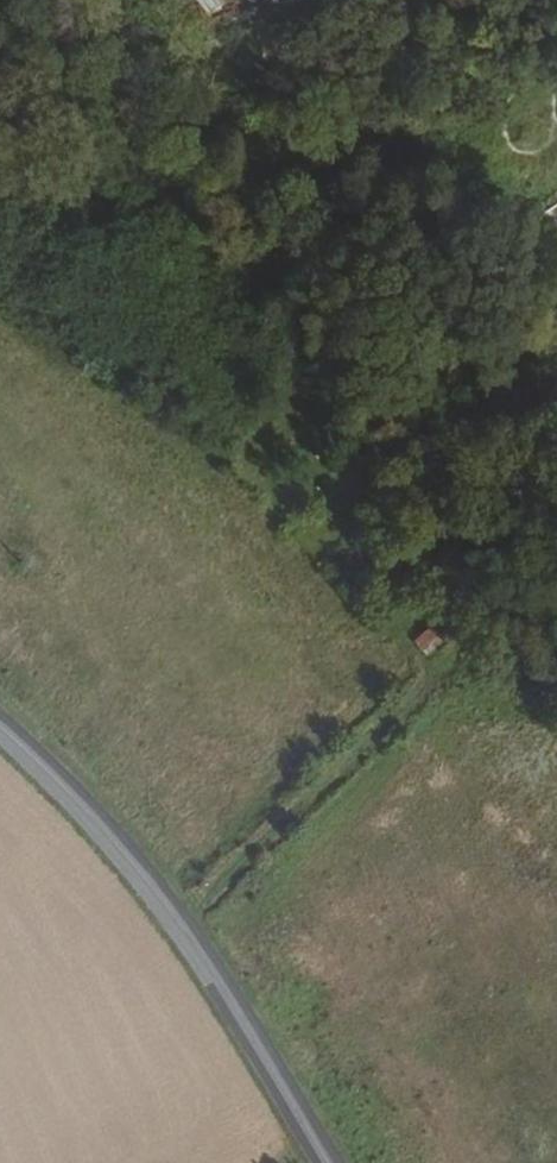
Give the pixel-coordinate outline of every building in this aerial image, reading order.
[(444,645),(430,631),(413,647),(426,662),(444,645)]
